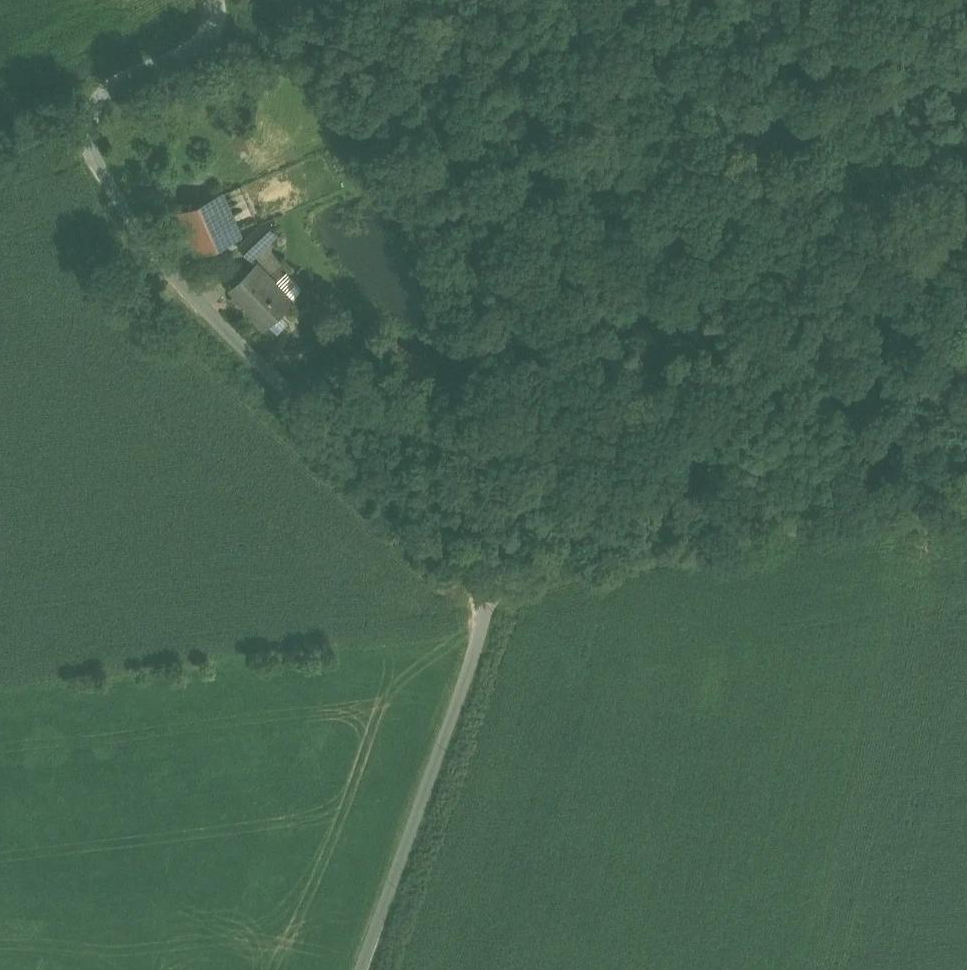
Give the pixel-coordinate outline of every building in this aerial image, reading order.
[(224,193),(178,213),(197,256),(243,237),(224,193)] [(266,223),(241,247),(252,258),(277,234),(266,223)] [(295,302),(258,263),(233,287),(256,312),(254,315),(267,328),(295,302)]
